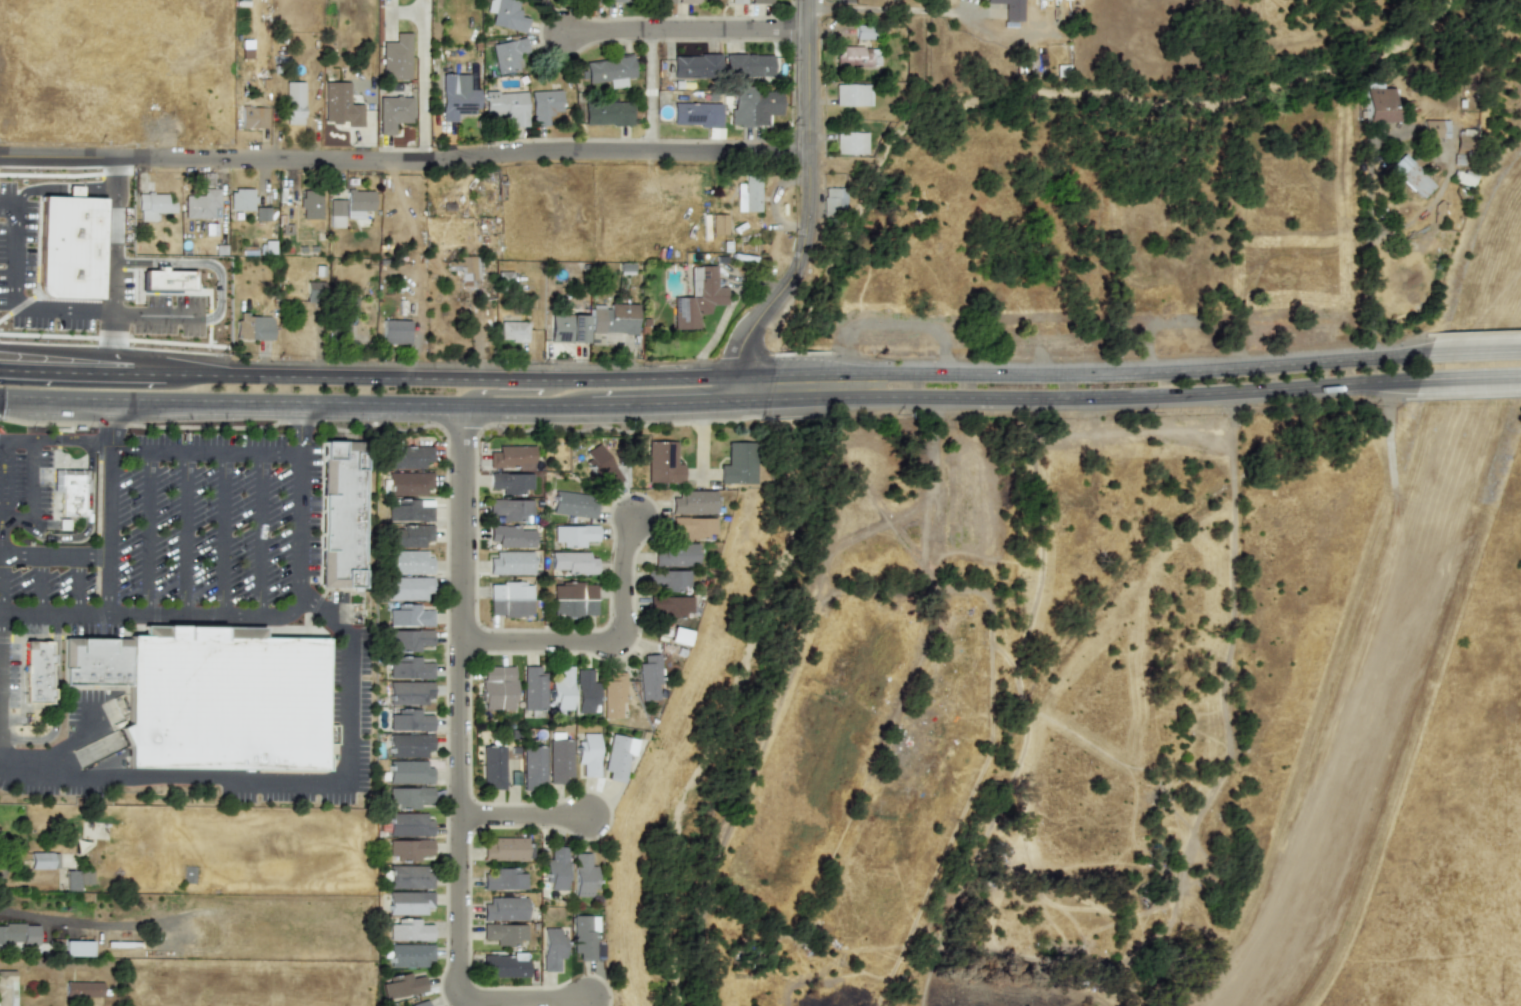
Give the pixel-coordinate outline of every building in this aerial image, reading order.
[(516,15),(520,1),(516,0),(488,0),(485,11),(492,13),(490,24),(523,33),(527,18),(516,15)] [(984,2),(1005,3),(1004,19),(1020,20),(1021,0),(984,0),(984,2)] [(854,38),(875,39),(875,25),(854,24),(854,38)] [(408,32),(394,33),(394,41),(381,41),(381,79),(409,79),(408,32)] [(494,73),(518,70),(516,54),(526,52),(524,38),(491,42),(494,73)] [(836,66),(878,65),(878,46),(835,47),(836,66)] [(770,77),(771,55),(724,53),(724,77),(770,77)] [(672,78),(719,77),(719,54),(672,55),(672,78)] [(584,61),(587,83),(608,81),(608,88),(625,86),(624,78),(633,77),(631,55),(584,61)] [(467,75),(441,74),(440,120),(455,121),(455,114),(476,114),(477,89),(467,89),(467,75)] [(284,81),(284,124),(302,124),(302,82),(284,81)] [(349,81),(324,81),(324,122),(346,122),(346,126),(362,126),(362,103),(348,103),(349,81)] [(870,84),(835,84),(834,105),(870,106),(870,84)] [(1391,122),(1390,87),(1375,87),(1375,84),(1361,84),(1362,122),(1391,122)] [(766,125),(766,115),(780,115),(779,88),(730,89),(731,125),(766,125)] [(546,125),(546,114),(560,113),(559,89),(530,91),(531,125),(546,125)] [(524,91),(483,92),(483,116),(510,115),(511,126),(525,126),(524,91)] [(410,122),(410,96),(378,97),(379,135),(393,134),(393,122),(410,122)] [(583,125),(630,124),(630,102),(583,103),(583,125)] [(719,126),(719,103),(672,102),(672,125),(719,126)] [(266,107),(241,106),(240,127),(265,128),(266,107)] [(1447,137),(1447,120),(1423,119),(1423,137),(1447,137)] [(865,154),(866,132),(835,132),(835,153),(865,154)] [(1454,152),(1469,153),(1470,135),(1455,135),(1454,152)] [(1421,199),(1434,184),(1401,153),(1388,167),(1421,199)] [(1463,172),(1455,171),(1454,183),(1472,186),(1475,171),(1464,169),(1463,172)] [(736,183),(735,211),(759,211),(760,174),(743,174),(743,183),(736,183)] [(822,213),(844,214),(845,188),(823,187),(822,213)] [(184,217),(218,217),(218,188),(202,188),(202,195),(184,195),(184,217)] [(229,210),(253,209),(253,188),(229,188),(229,210)] [(302,219),(321,219),(320,190),(301,190),(302,219)] [(372,190),(345,190),(345,199),(329,199),(329,227),(342,227),(342,217),(362,217),(362,210),(372,210),(372,190)] [(137,221),(154,220),(154,212),(174,212),(174,202),(166,202),(166,193),(137,194),(137,221)] [(103,198),(99,299),(49,298),(38,285),(41,196),(103,198)] [(268,220),(269,207),(254,207),(254,220),(268,220)] [(726,214),(711,214),(711,234),(726,234),(726,214)] [(480,255),(458,256),(458,260),(446,261),(446,270),(461,269),(462,283),(481,283),(480,255)] [(673,329),(697,328),(697,314),(709,313),(708,305),(726,304),(726,281),(715,281),(715,265),(690,266),(690,297),(672,297),(673,329)] [(143,289),(143,270),(155,270),(156,266),(164,266),(164,271),(192,271),(192,290),(143,289)] [(511,271),(497,271),(497,283),(511,283),(511,271)] [(305,302),(323,302),(323,281),(305,282),(305,302)] [(636,304),(605,303),(605,305),(591,305),(590,332),(635,333),(636,304)] [(586,342),(586,314),(550,314),(550,341),(586,342)] [(272,316),(248,315),(247,339),(272,340),(272,316)] [(409,320),(382,319),(381,343),(408,344),(409,320)] [(348,340),(347,320),(328,321),(329,341),(348,340)] [(499,340),(526,341),(526,321),(499,321),(499,340)] [(675,441),(647,441),(646,482),(682,482),(682,464),(675,463),(675,441)] [(753,483),(753,441),(726,442),(727,464),(718,465),(718,483),(753,483)] [(363,451),(330,450),(329,578),(343,578),(343,588),(320,587),(321,442),(363,442),(363,451)] [(621,479),(597,443),(584,451),(589,458),(585,461),(604,490),(621,479)] [(534,445),(496,445),(497,451),(489,452),(489,467),(518,467),(518,470),(534,470),(534,445)] [(424,462),(432,461),(432,446),(385,447),(385,469),(424,468),(424,462)] [(329,578),(330,451),(363,451),(362,588),(343,588),(343,578),(329,578)] [(53,469),(86,470),(86,478),(89,479),(89,493),(82,493),(82,508),(85,508),(84,518),(60,517),(61,492),(52,492),(53,469)] [(388,472),(389,494),(433,493),(432,472),(388,472)] [(532,472),(489,473),(490,489),(501,489),(501,493),(533,492),(532,472)] [(678,490),(678,496),(671,497),(671,514),(715,513),(715,490),(678,490)] [(596,517),(597,494),(554,492),(552,514),(596,517)] [(432,521),(432,500),(389,499),(389,520),(432,521)] [(715,517),(672,517),(671,536),(714,537),(715,517)] [(597,525),(553,526),(554,542),(561,541),(561,547),(584,546),(584,541),(597,541),(597,525)] [(390,547),(424,547),(424,540),(432,540),(432,526),(390,526),(390,547)] [(488,541),(496,541),(496,546),(534,547),(534,527),(489,526),(488,541)] [(696,566),(697,545),(653,544),(653,565),(696,566)] [(430,551),(388,550),(388,573),(430,573),(430,551)] [(532,551),(495,551),(495,558),(488,558),(488,575),(533,574),(532,551)] [(588,551),(550,552),(551,569),(566,569),(566,575),(596,574),(596,557),(588,558),(588,551)] [(688,588),(689,570),(645,570),(645,588),(688,588)] [(596,583),(553,582),(552,615),(595,616),(596,583)] [(691,616),(692,596),(649,595),(648,614),(691,616)] [(432,625),(433,610),(419,610),(419,605),(389,605),(389,625),(432,625)] [(262,636),(142,635),(142,625),(262,627),(262,636)] [(668,641),(685,646),(689,631),(671,626),(668,641)] [(432,630),(390,629),(389,649),(420,650),(420,645),(432,645),(432,630)] [(128,635),(126,767),(323,770),(324,637),(128,635)] [(128,646),(128,639),(62,638),(62,667),(69,667),(69,645),(128,646)] [(24,640),(23,703),(49,703),(50,698),(51,698),(52,689),(49,689),(49,664),(52,664),(52,654),(48,654),(49,641),(24,640)] [(127,685),(128,646),(69,645),(69,667),(62,667),(62,685),(127,685)] [(657,700),(656,684),(660,684),(658,654),(642,655),(643,662),(638,662),(639,700),(657,700)] [(432,678),(433,662),(419,662),(419,656),(389,656),(389,677),(432,678)] [(523,665),(523,709),(546,709),(545,672),(539,672),(539,665),(523,665)] [(571,710),(572,666),(557,665),(556,678),(551,678),(550,709),(571,710)] [(481,666),(481,709),(514,709),(514,666),(481,666)] [(592,668),(575,669),(576,712),(596,712),(595,682),(592,682),(592,668)] [(620,717),(619,702),(624,702),(624,672),(602,672),(603,718),(620,717)] [(430,682),(388,681),(388,704),(430,704),(430,682)] [(431,730),(432,715),(419,714),(419,709),(396,708),(396,714),(389,714),(389,730),(431,730)] [(389,757),(430,757),(429,733),(388,734),(389,757)] [(598,733),(577,733),(576,764),(582,764),(582,776),(597,777),(598,733)] [(636,739),(609,733),(601,770),(608,772),(606,779),(622,783),(627,754),(633,755),(636,739)] [(549,783),(565,783),(565,777),(571,777),(572,739),(549,739),(549,783)] [(505,745),(482,745),(482,788),(504,789),(505,745)] [(546,746),(523,746),(523,789),(545,789),(546,746)] [(429,760),(388,761),(388,784),(430,783),(429,760)] [(510,784),(519,784),(519,770),(511,770),(510,784)] [(389,808),(420,807),(420,803),(432,803),(432,786),(389,787),(389,808)] [(430,835),(429,812),(388,813),(389,836),(430,835)] [(482,859),(529,860),(530,838),(483,837),(482,859)] [(431,839),(388,840),(389,855),(397,855),(397,860),(420,860),(420,855),(432,855),(431,839)] [(545,889),(565,889),(566,846),(550,846),(549,860),(545,860),(545,889)] [(30,868),(57,868),(57,852),(30,852),(30,868)] [(594,865),(589,866),(588,852),(573,853),(573,896),(589,896),(589,888),(595,888),(594,865)] [(432,888),(432,865),(388,865),(388,888),(432,888)] [(79,884),(91,883),(91,869),(65,870),(66,891),(79,890),(79,884)] [(525,888),(525,869),(482,870),(482,889),(525,888)] [(433,892),(389,891),(389,914),(426,914),(426,908),(432,908),(433,892)] [(484,897),(484,920),(525,920),(526,897),(484,897)] [(571,952),(578,953),(578,960),(592,961),(593,941),(595,941),(596,915),(572,915),(571,952)] [(432,924),(419,924),(419,920),(390,919),(389,939),(431,940),(432,924)] [(37,944),(37,925),(0,924),(0,943),(37,944)] [(525,943),(525,924),(482,924),(482,939),(494,939),(494,944),(525,943)] [(542,971),(558,971),(558,958),(563,958),(563,935),(558,935),(558,928),(542,927),(542,971)] [(91,955),(91,940),(63,940),(64,956),(91,955)] [(426,966),(426,960),(433,960),(432,943),(388,944),(388,967),(426,966)] [(484,953),(484,976),(525,977),(526,954),(484,953)] [(0,970),(0,1005),(16,1005),(15,970),(0,970)] [(380,983),(383,998),(425,991),(422,975),(410,977),(409,972),(388,976),(388,982),(380,983)] [(102,997),(102,982),(65,981),(65,996),(102,997)]
